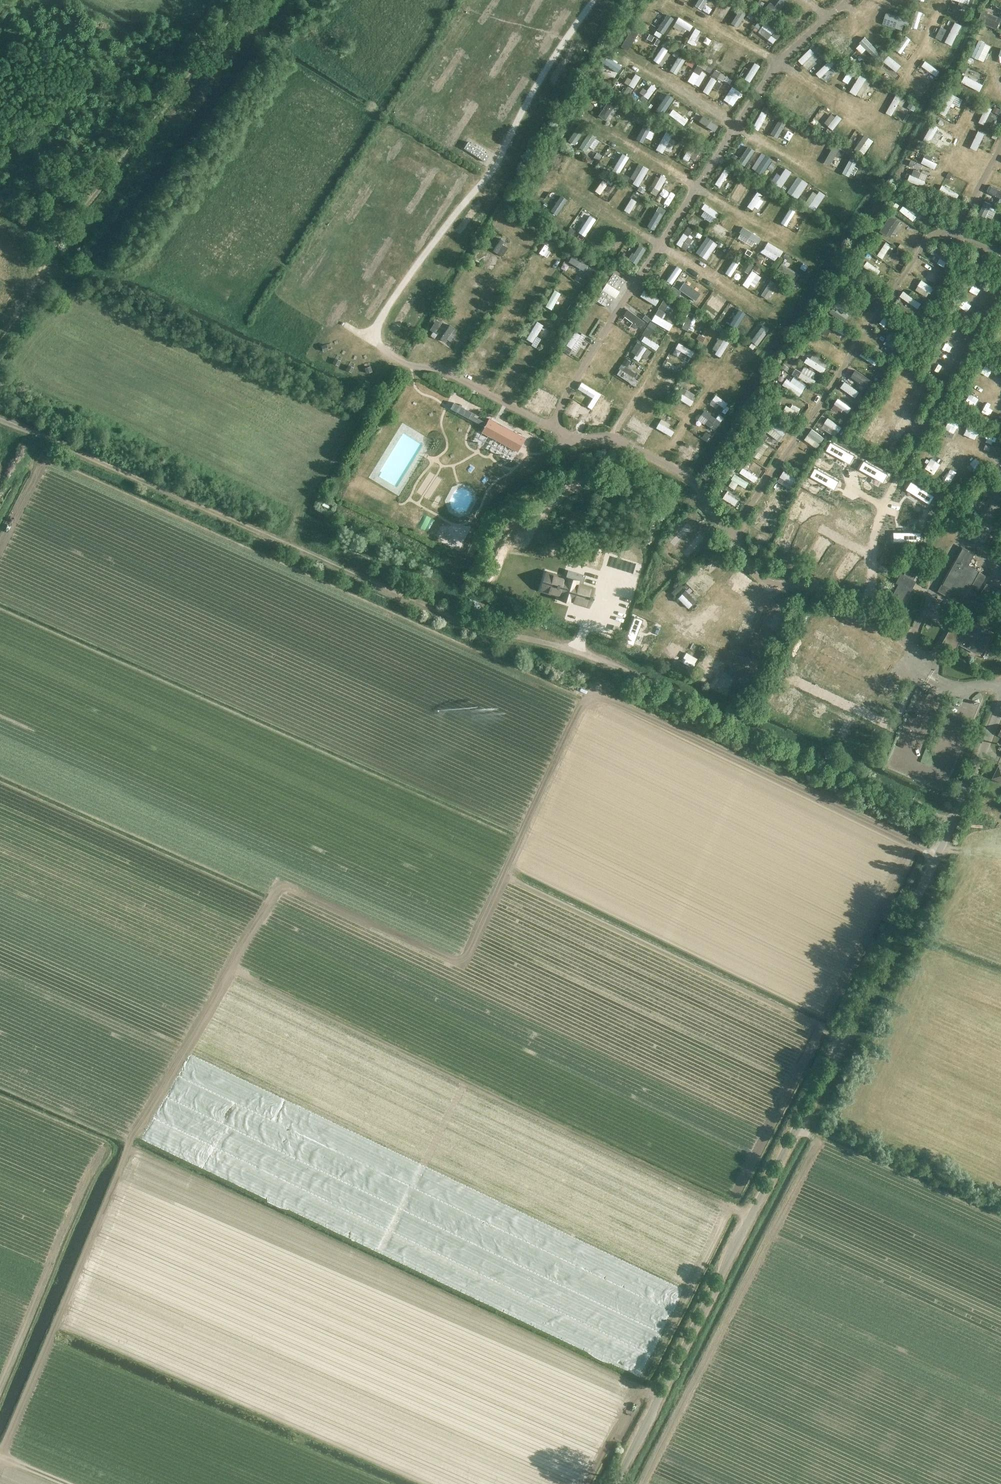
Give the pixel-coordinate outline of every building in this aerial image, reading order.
[(694,3),(701,8),(707,0),(696,0),(694,3)] [(786,0),(779,0),(772,9),(777,12),(786,0)] [(958,3),(957,6),(967,9),(970,0),(952,0),(952,1),(958,3)] [(715,11),(724,17),(732,4),(728,2),(724,7),(719,4),(715,11)] [(740,7),(731,22),(737,26),(747,12),(740,7)] [(912,26),(918,28),(922,11),(916,10),(912,26)] [(981,22),(998,27),(1000,17),(1000,15),(985,10),(981,22)] [(904,23),(908,24),(910,20),(886,11),(882,23),(902,30),(904,23)] [(664,33),(674,18),(667,13),(656,28),(664,33)] [(795,28),(806,17),(802,13),(791,23),(795,28)] [(686,33),(691,24),(679,16),(673,25),(686,33)] [(465,31),(468,24),(460,21),(457,27),(465,31)] [(772,43),(780,34),(766,21),(758,30),(772,43)] [(955,21),(945,41),(952,45),(962,24),(955,21)] [(942,39),(947,29),(941,25),(936,36),(942,39)] [(621,45),(628,49),(639,30),(632,26),(621,45)] [(687,41),(693,44),(700,29),(695,27),(687,41)] [(834,47),(845,53),(852,39),(841,34),(834,47)] [(903,53),(910,38),(905,35),(897,50),(903,53)] [(856,46),(863,53),(866,50),(873,57),(880,51),(865,36),(856,46)] [(713,57),(723,43),(714,37),(705,51),(713,57)] [(445,48),(449,51),(453,43),(449,41),(445,48)] [(671,50),(662,45),(653,59),(663,65),(671,50)] [(799,59),(808,68),(819,56),(810,48),(799,59)] [(736,71),(745,55),(738,51),(730,67),(736,71)] [(608,55),(603,62),(618,72),(622,65),(608,55)] [(896,71),(901,65),(890,56),(886,61),(896,71)] [(826,80),(840,67),(832,57),(817,71),(826,80)] [(678,73),(685,64),(677,59),(670,68),(678,73)] [(925,59),(921,65),(926,68),(923,72),(933,80),(940,70),(925,59)] [(754,61),(745,77),(750,81),(760,65),(754,61)] [(688,80),(700,86),(707,71),(695,66),(688,80)] [(715,69),(712,73),(723,79),(725,75),(715,69)] [(847,71),(844,81),(849,82),(852,73),(847,71)] [(634,87),(641,76),(635,72),(628,84),(634,87)] [(851,92),(864,96),(871,78),(858,74),(851,92)] [(965,74),(961,81),(980,91),(983,84),(965,74)] [(710,76),(703,90),(709,93),(716,79),(710,76)] [(718,90),(722,83),(717,80),(713,87),(718,90)] [(647,90),(642,87),(639,92),(649,98),(656,86),(651,83),(647,90)] [(731,94),(739,97),(743,89),(734,85),(731,94)] [(781,102),(791,108),(800,94),(790,87),(785,95),(785,96),(781,102)] [(666,92),(661,103),(668,107),(673,96),(666,92)] [(898,103),(903,105),(906,98),(895,93),(887,112),(893,115),(898,103)] [(948,115),(952,103),(960,106),(963,97),(949,93),(942,114),(948,115)] [(605,119),(616,102),(609,98),(598,114),(605,119)] [(659,103),(655,111),(662,114),(665,106),(659,103)] [(813,103),(804,118),(810,121),(818,106),(813,103)] [(1000,115),(1000,108),(994,105),(993,108),(986,105),(979,121),(990,126),(996,113),(1000,115)] [(684,124),(688,118),(672,108),(669,114),(684,124)] [(626,110),(616,125),(623,130),(634,115),(626,110)] [(761,110),(753,127),(758,129),(760,126),(765,128),(769,119),(765,117),(767,113),(761,110)] [(832,111),(824,122),(834,129),(841,119),(832,111)] [(702,114),(698,120),(715,130),(718,124),(702,114)] [(778,137),(787,120),(779,116),(770,133),(778,137)] [(654,132),(649,129),(651,125),(644,122),(636,138),(643,141),(645,137),(651,139),(654,132)] [(568,140),(575,144),(585,129),(577,124),(568,140)] [(664,152),(672,133),(664,130),(656,149),(664,152)] [(977,130),(971,147),(978,150),(984,132),(977,130)] [(579,146),(589,154),(600,139),(589,132),(579,146)] [(946,150),(950,140),(930,132),(926,141),(946,150)] [(867,151),(874,139),(864,133),(857,145),(867,151)] [(815,135),(810,144),(821,151),(826,142),(815,135)] [(892,147),(895,142),(884,135),(880,140),(892,147)] [(462,147),(484,161),(488,155),(466,141),(462,147)] [(831,164),(840,147),(834,144),(825,160),(831,164)] [(684,156),(694,161),(699,150),(689,145),(684,156)] [(738,161),(746,165),(754,149),(747,145),(738,161)] [(618,150),(614,157),(618,159),(612,169),(619,173),(629,156),(618,150)] [(921,162),(935,168),(937,162),(931,159),(933,155),(925,153),(921,162)] [(757,169),(764,173),(772,157),(764,154),(757,169)] [(850,176),(858,160),(850,156),(843,172),(850,176)] [(636,162),(629,181),(641,185),(648,166),(636,162)] [(720,186),(732,169),(726,165),(714,182),(720,186)] [(775,183),(781,187),(792,171),(785,167),(775,183)] [(665,177),(655,174),(651,185),(653,185),(651,192),(659,195),(665,177)] [(797,175),(787,190),(798,197),(808,182),(797,175)] [(603,178),(594,189),(599,193),(608,183),(603,178)] [(1000,200),(1000,189),(990,184),(985,192),(1000,200)] [(941,185),(939,190),(957,198),(959,193),(941,185)] [(661,200),(668,204),(675,191),(668,187),(661,200)] [(815,187),(805,203),(815,209),(825,193),(815,187)] [(756,192),(747,205),(754,210),(763,197),(756,192)] [(557,214),(567,199),(561,194),(550,209),(557,214)] [(631,197),(624,209),(630,213),(637,201),(631,197)] [(767,219),(779,201),(773,198),(762,215),(767,219)] [(998,207),(984,201),(977,216),(991,222),(998,207)] [(705,202),(701,207),(705,210),(701,215),(712,222),(719,212),(705,202)] [(913,220),(919,212),(907,202),(901,210),(913,220)] [(658,205),(647,225),(654,229),(666,209),(658,205)] [(844,205),(837,218),(844,222),(851,209),(844,205)] [(787,225),(795,210),(789,207),(781,222),(787,225)] [(589,214),(578,231),(585,236),(596,218),(589,214)] [(890,214),(881,230),(892,236),(900,219),(890,214)] [(506,230),(512,221),(504,215),(498,224),(506,230)] [(333,223),(342,228),(346,221),(337,216),(333,223)] [(717,220),(710,231),(724,240),(731,229),(717,220)] [(687,249),(692,237),(689,235),(692,227),(685,225),(677,245),(687,249)] [(755,247),(761,236),(743,226),(737,236),(755,247)] [(611,250),(617,253),(627,235),(621,232),(611,250)] [(695,251),(706,259),(718,243),(707,235),(695,251)] [(443,249),(453,252),(456,242),(447,238),(443,249)] [(502,255),(508,245),(499,239),(493,249),(502,255)] [(761,251),(775,260),(782,249),(768,240),(761,251)] [(886,241),(878,255),(886,259),(894,245),(886,241)] [(945,265),(950,255),(936,247),(933,253),(940,257),(937,261),(945,265)] [(484,263),(494,268),(499,257),(490,252),(484,263)] [(529,264),(536,269),(541,261),(535,256),(529,264)] [(570,256),(568,262),(584,268),(587,263),(570,256)] [(732,261),(729,267),(736,270),(738,263),(732,261)] [(926,262),(923,268),(939,277),(942,271),(926,262)] [(776,273),(795,282),(799,271),(780,263),(776,273)] [(752,268),(760,273),(762,269),(755,264),(752,268)] [(671,282),(682,268),(677,265),(667,279),(671,282)] [(743,283),(754,288),(761,274),(750,269),(743,283)] [(596,300),(607,307),(625,280),(613,272),(596,300)] [(780,289),(784,283),(771,276),(766,287),(774,291),(776,287),(780,289)] [(424,286),(435,291),(438,282),(427,277),(424,286)] [(922,279),(915,288),(928,296),(934,287),(922,279)] [(696,299),(701,291),(683,281),(678,289),(696,299)] [(670,292),(679,294),(680,288),(671,286),(670,292)] [(640,295),(655,305),(659,299),(644,288),(640,295)] [(546,305),(552,309),(561,292),(554,289),(546,305)] [(918,308),(922,303),(903,290),(900,295),(918,308)] [(504,303),(514,308),(520,296),(511,291),(504,303)] [(461,304),(466,297),(458,292),(453,299),(461,304)] [(717,292),(709,304),(720,311),(728,299),(717,292)] [(661,297),(652,321),(670,328),(673,322),(662,318),(669,300),(661,297)] [(829,312),(845,322),(853,310),(837,300),(829,312)] [(962,301),(959,310),(967,313),(971,305),(962,301)] [(645,314),(642,318),(627,308),(623,314),(642,328),(649,317),(645,314)] [(737,324),(745,312),(740,309),(732,321),(737,324)] [(687,329),(694,313),(688,311),(681,326),(687,329)] [(885,315),(879,322),(885,326),(891,319),(885,315)] [(441,338),(449,323),(437,316),(431,328),(438,332),(436,335),(441,338)] [(537,320),(526,339),(536,345),(542,337),(537,335),(544,324),(537,320)] [(651,320),(643,333),(649,337),(657,324),(651,320)] [(751,340),(758,345),(769,328),(763,323),(751,340)] [(846,334),(848,329),(836,323),(833,329),(846,334)] [(448,344),(458,329),(450,324),(441,338),(448,344)] [(492,325),(486,334),(494,338),(499,330),(492,325)] [(575,329),(564,348),(575,355),(586,336),(575,329)] [(641,340),(656,349),(659,343),(644,335),(641,340)] [(721,354),(729,342),(720,335),(711,348),(721,354)] [(884,343),(901,353),(905,345),(888,336),(884,343)] [(628,353),(638,360),(642,356),(645,358),(651,350),(638,340),(628,353)] [(688,361),(694,350),(679,342),(673,353),(688,361)] [(520,345),(517,353),(526,357),(530,348),(520,345)] [(807,356),(804,361),(823,372),(829,361),(814,352),(811,358),(807,356)] [(865,352),(861,363),(873,367),(874,365),(887,370),(890,362),(865,352)] [(567,371),(573,358),(567,355),(561,368),(567,371)] [(635,384),(638,379),(633,376),(636,371),(626,366),(630,359),(625,356),(615,374),(635,384)] [(812,385),(816,379),(812,377),(815,371),(805,365),(801,370),(796,367),(792,372),(812,385)] [(661,366),(655,376),(672,386),(678,376),(661,366)] [(870,387),(875,380),(857,369),(853,375),(870,387)] [(497,378),(502,380),(497,389),(502,392),(511,375),(502,370),(497,378)] [(793,376),(791,380),(787,378),(783,384),(802,394),(807,384),(793,376)] [(593,408),(601,391),(581,381),(577,388),(592,396),(588,405),(593,408)] [(844,381),(841,387),(856,397),(860,391),(844,381)] [(543,409),(550,392),(537,386),(529,403),(543,409)] [(680,399),(690,405),(697,394),(687,388),(680,399)] [(723,410),(729,403),(715,393),(710,401),(723,410)] [(550,402),(555,405),(559,397),(554,395),(550,402)] [(595,417),(607,424),(617,405),(605,398),(595,417)] [(837,398),(831,408),(838,412),(841,408),(849,412),(852,406),(837,398)] [(566,414),(576,418),(582,403),(571,399),(566,414)] [(454,402),(451,408),(485,427),(482,432),(517,451),(524,438),(502,426),(507,416),(499,412),(494,421),(489,419),(487,423),(474,416),(475,414),(454,402)] [(787,402),(784,409),(796,416),(800,408),(787,402)] [(697,418),(714,429),(721,419),(705,408),(697,418)] [(626,425),(646,437),(653,426),(633,415),(626,425)] [(661,417),(656,427),(671,435),(674,430),(668,426),(670,422),(661,417)] [(839,431),(842,426),(827,417),(824,422),(839,431)] [(772,419),(764,429),(780,440),(787,429),(772,419)] [(816,447),(824,437),(812,428),(804,438),(816,447)] [(763,441),(766,435),(764,434),(761,440),(758,439),(750,454),(761,459),(768,443),(763,441)] [(681,443),(678,449),(694,457),(697,452),(681,443)] [(739,469),(749,474),(756,462),(747,456),(739,469)] [(870,462),(866,470),(873,472),(876,464),(870,462)] [(874,480),(882,485),(891,471),(883,466),(874,480)] [(780,478),(789,484),(795,474),(786,469),(780,478)] [(739,483),(746,487),(749,481),(735,473),(728,484),(735,488),(739,483)] [(814,485),(810,494),(821,499),(825,490),(814,485)] [(723,498),(736,504),(738,499),(732,496),(733,492),(727,489),(723,498)] [(779,494),(770,490),(766,499),(775,504),(779,494)] [(838,507),(843,497),(833,493),(829,503),(838,507)] [(906,510),(912,513),(914,509),(921,512),(925,504),(911,498),(906,510)] [(799,511),(808,517),(814,508),(805,501),(799,511)] [(762,516),(759,523),(785,531),(787,525),(762,516)] [(845,537),(849,528),(841,524),(837,533),(845,537)] [(796,529),(793,535),(818,546),(819,540),(796,529)] [(858,533),(856,544),(865,546),(868,536),(858,533)] [(844,546),(841,551),(865,561),(867,554),(844,546)] [(957,560),(955,559),(937,593),(968,607),(986,575),(978,572),(978,571),(968,565),(973,556),(963,550),(957,560)] [(609,563),(608,570),(629,575),(631,569),(632,562),(612,556),(609,563)] [(837,563),(834,571),(843,575),(847,567),(837,563)] [(899,584),(891,598),(893,599),(892,602),(896,604),(897,601),(901,603),(908,590),(911,591),(917,581),(914,580),(919,570),(917,569),(918,566),(913,563),(912,566),(909,564),(904,574),(901,573),(896,583),(899,584)] [(579,582),(550,574),(545,593),(562,597),(562,598),(592,607),(597,589),(580,584),(579,582)] [(859,581),(834,581),(835,589),(860,590),(859,581)] [(675,593),(683,585),(680,582),(672,591),(675,593)] [(712,586),(707,592),(713,596),(717,590),(712,586)] [(686,589),(678,597),(689,608),(697,600),(686,589)] [(477,602),(469,600),(467,607),(476,609),(477,602)] [(677,620),(684,613),(670,600),(663,607),(677,620)] [(633,618),(627,640),(635,646),(643,621),(633,618)] [(950,629),(943,642),(950,646),(948,649),(954,652),(959,642),(982,653),(991,635),(961,619),(957,626),(958,627),(956,632),(950,629)] [(757,638),(765,641),(768,633),(760,630),(757,638)] [(678,659),(684,647),(669,639),(663,652),(678,659)] [(881,652),(888,657),(891,651),(885,646),(881,652)] [(687,652),(682,661),(692,666),(697,657),(687,652)] [(802,662),(798,671),(806,675),(810,666),(802,662)] [(723,671),(716,686),(727,692),(734,677),(723,671)] [(855,689),(852,700),(862,703),(865,692),(855,689)] [(999,763),(992,777),(1000,781),(1000,764),(999,763)] [(504,1110),(487,1102),(482,1113),(498,1120),(504,1110)]
